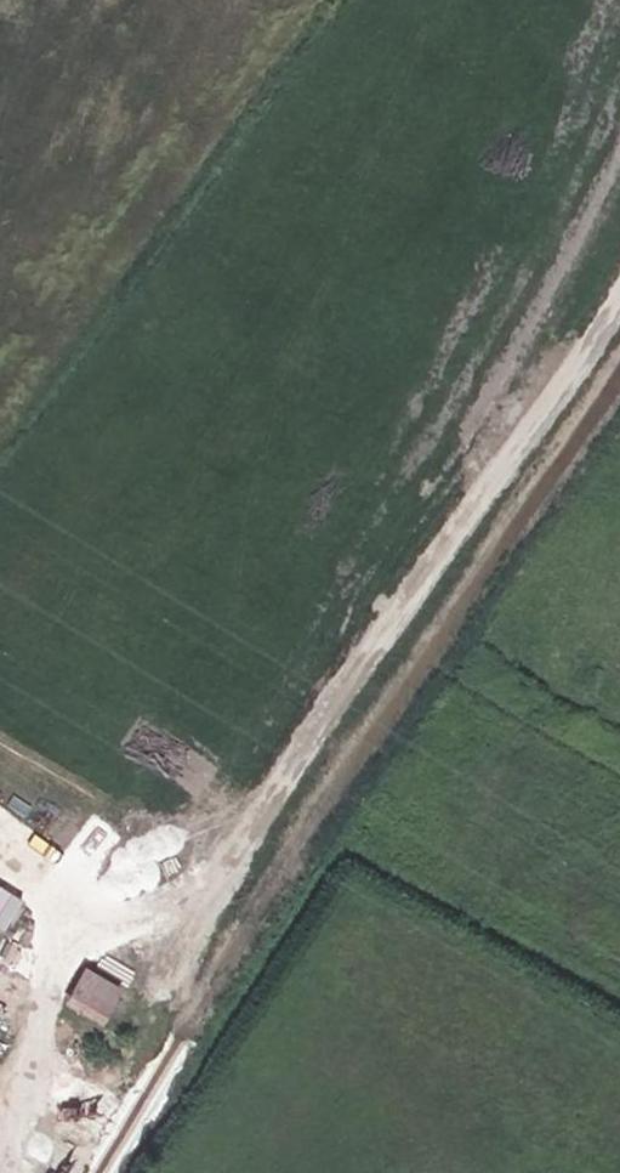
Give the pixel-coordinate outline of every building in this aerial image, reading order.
[(99,1014),(116,978),(75,960),(58,995),(99,1014)]
